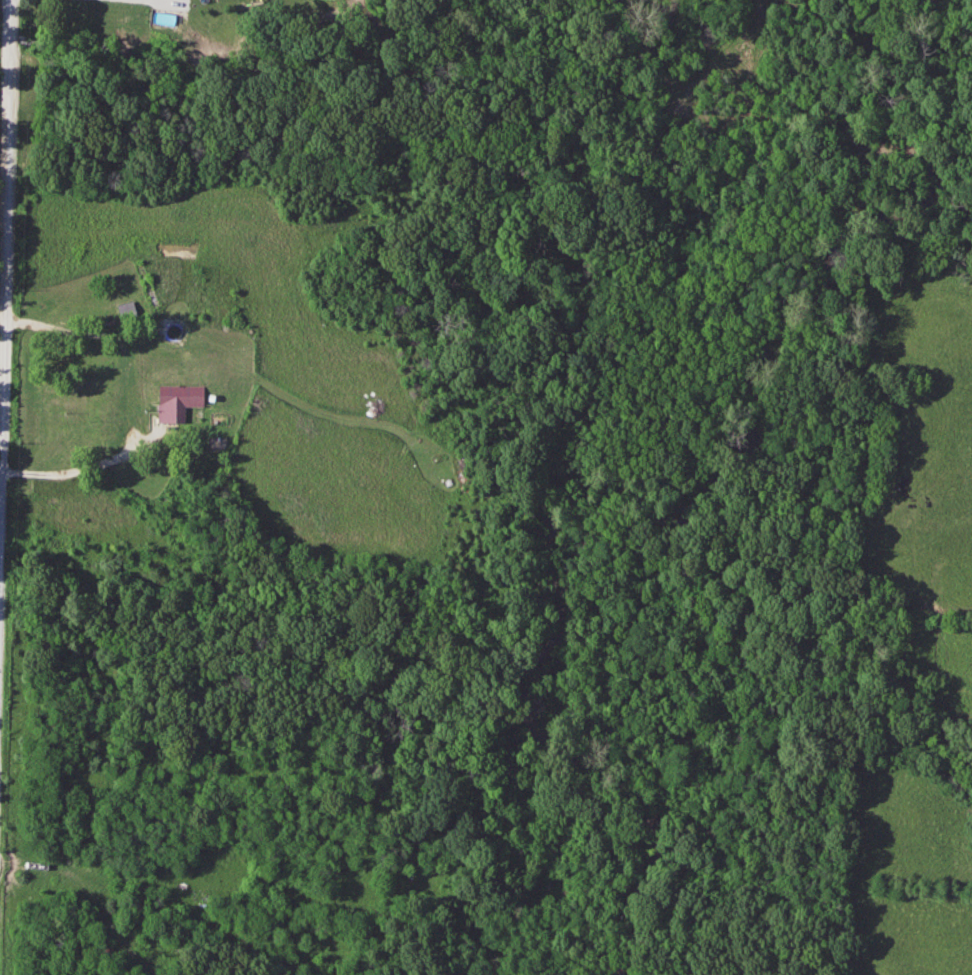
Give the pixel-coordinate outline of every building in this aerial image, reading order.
[(138,316),(133,300),(117,306),(123,321),(138,316)] [(156,386),(156,423),(182,424),(182,406),(200,406),(201,386),(156,386)]
